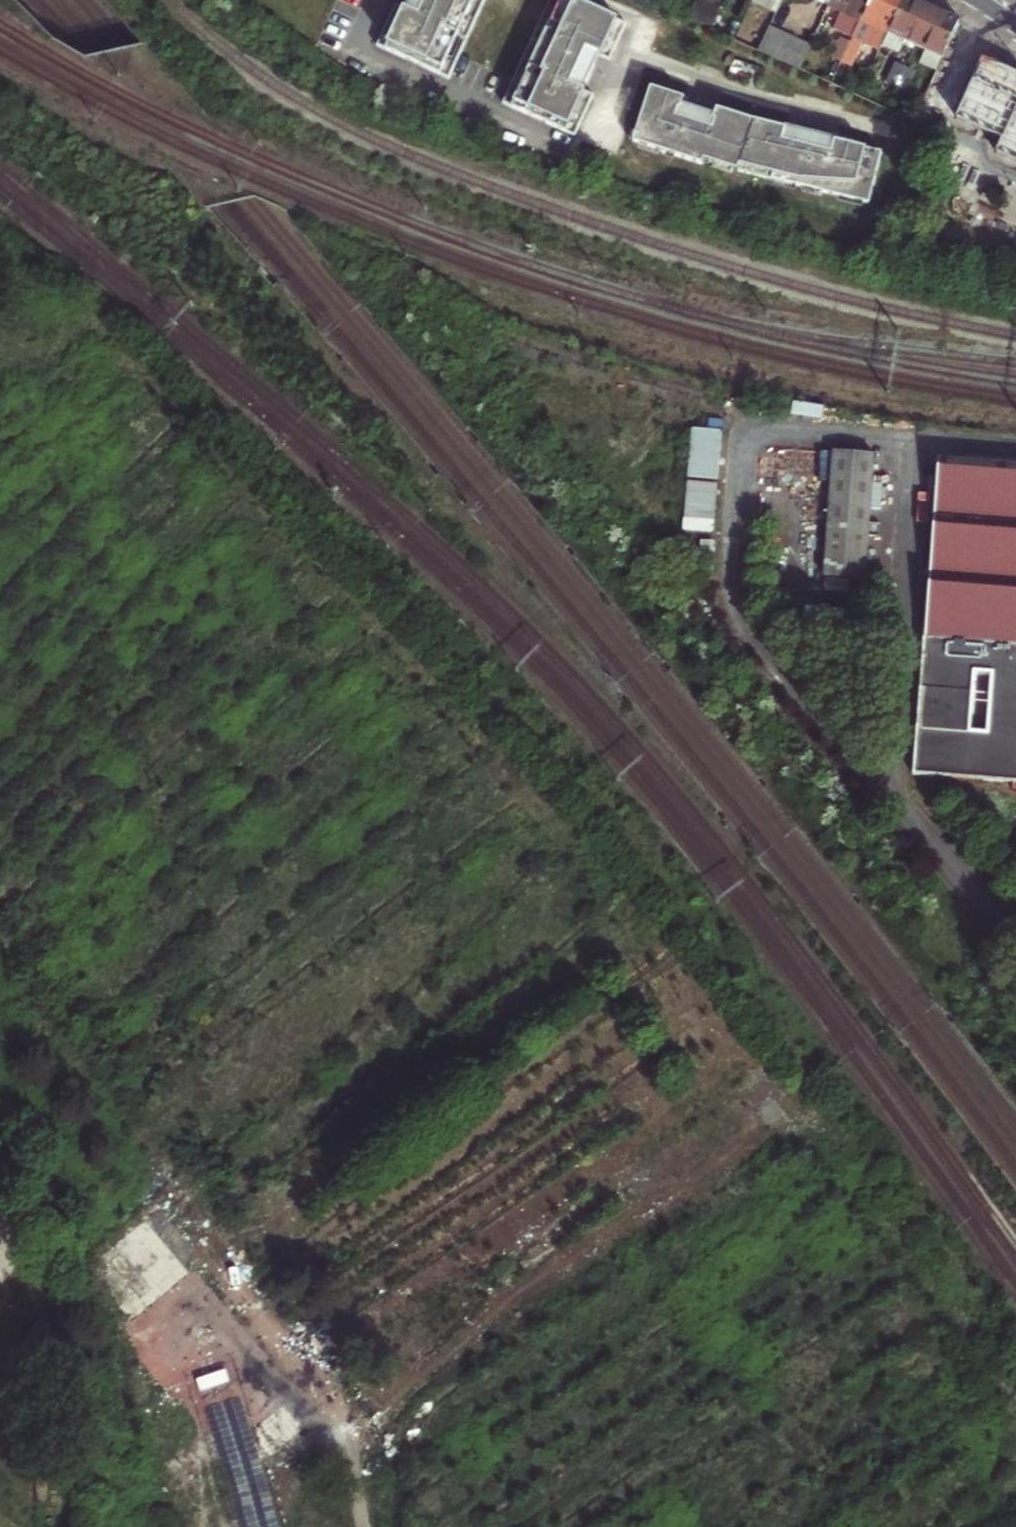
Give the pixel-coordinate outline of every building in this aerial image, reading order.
[(403,14),(394,10),(377,46),(449,80),(458,60),(485,0),(409,0),(403,14)] [(561,0),(550,0),(528,48),(511,85),(503,104),(554,127),(575,137),(579,127),(592,100),(583,96),(599,61),(608,65),(624,29),(561,0)] [(688,22),(713,33),(725,7),(712,1),(710,0),(698,0),(688,22)] [(754,4),(779,15),(786,0),(756,0),(754,4)] [(830,9),(834,0),(810,0),(830,9)] [(830,9),(841,15),(834,31),(854,39),(871,0),(834,0),(830,9)] [(854,39),(851,44),(842,65),(852,70),(863,47),(882,55),(885,49),(890,37),(906,0),(871,0),(854,39)] [(909,0),(906,0),(890,37),(907,46),(926,54),(944,62),(953,42),(961,24),(930,10),(909,0)] [(801,45),(772,32),(762,56),(801,73),(811,50),(819,34),(809,29),(801,45)] [(890,37),(885,49),(902,57),(907,46),(890,37)] [(842,65),(851,44),(840,39),(830,60),(842,65)] [(939,73),(944,62),(926,54),(921,65),(939,73)] [(917,74),(896,65),(887,86),(908,95),(917,74)] [(945,140),(950,131),(953,124),(1015,153),(1015,93),(976,75),(964,101),(933,86),(915,126),(945,140)] [(682,98),(651,88),(633,143),(639,145),(637,150),(658,157),(660,152),(703,166),(704,162),(715,165),(714,170),(732,175),(733,171),(869,205),(882,153),(857,147),(859,141),(827,133),(825,139),(785,129),(755,121),(713,108),(708,106),(706,111),(685,104),(687,100),(682,98)] [(689,426),(687,475),(717,477),(720,428),(689,426)] [(832,450),(821,579),(848,581),(866,583),(877,454),(832,450)] [(940,459),(914,776),(1015,784),(1015,791),(1015,792),(1015,466),(940,459)] [(848,581),(821,579),(820,600),(846,603),(848,581)] [(317,1416),(199,1261),(187,1270),(146,1217),(84,1265),(126,1320),(113,1330),(230,1483),(317,1416)] [(292,1510),(250,1526),(299,1526),(292,1510)]
